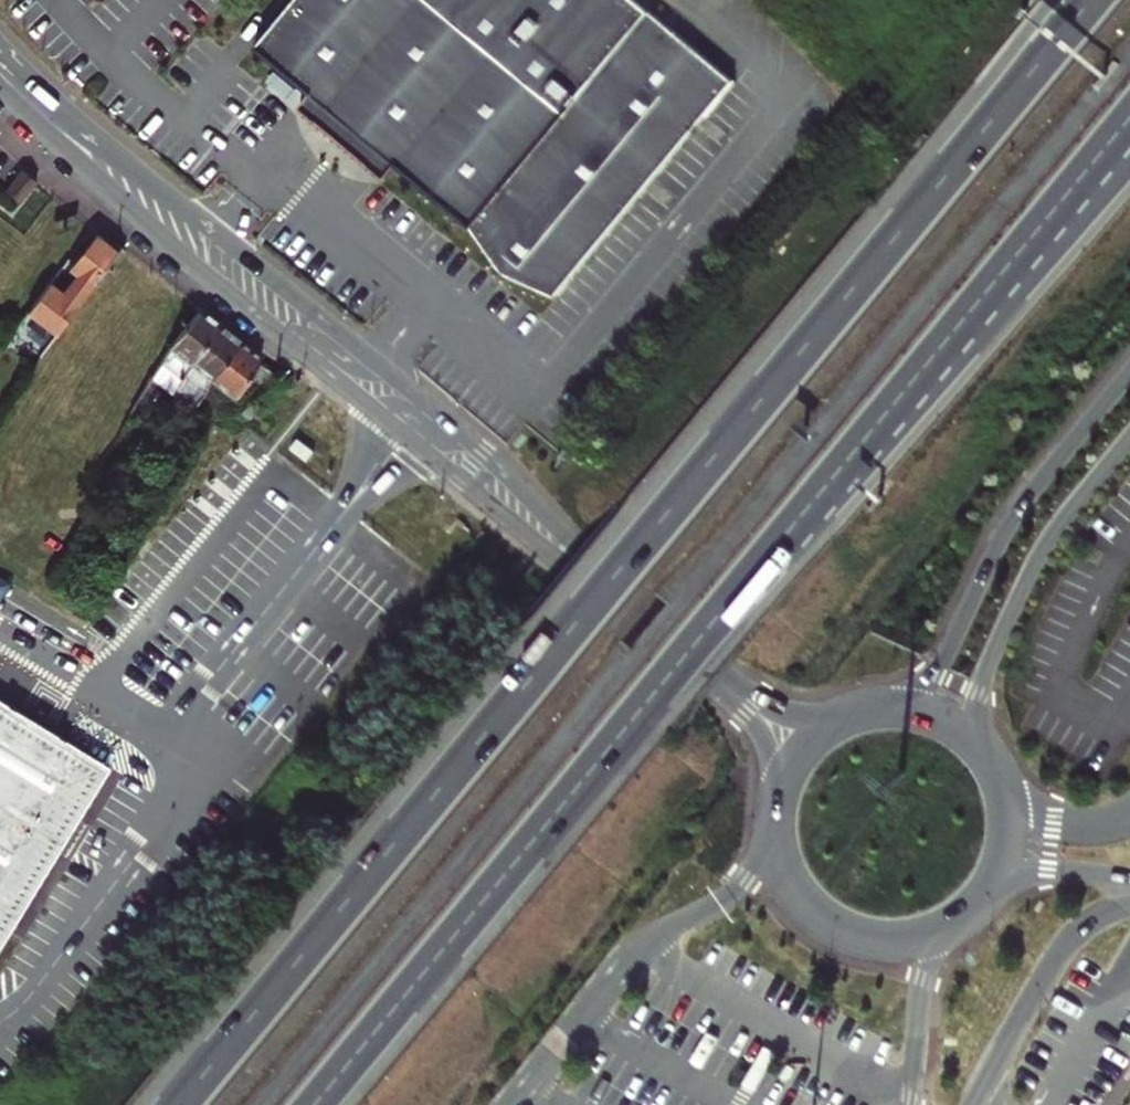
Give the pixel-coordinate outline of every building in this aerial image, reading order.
[(471,223),(504,272),(556,296),(733,80),(648,9),(637,0),(295,0),(257,46),(325,103),(314,116),(397,184),(408,171),(471,223)] [(63,296),(77,306),(120,250),(95,232),(68,267),(78,274),(63,296)] [(65,320),(71,314),(55,301),(36,327),(51,338),(65,320)] [(224,326),(202,308),(167,355),(134,410),(142,415),(162,386),(176,395),(178,390),(198,358),(224,326)] [(243,341),(224,326),(198,358),(178,390),(197,405),(214,379),(243,341)] [(263,356),(243,341),(214,379),(197,405),(194,411),(217,429),(241,391),(261,360),(263,356)] [(261,360),(241,391),(261,403),(279,374),(261,360)] [(15,579),(0,570),(0,605),(15,579)] [(106,766),(0,702),(0,943),(106,766)] [(52,883),(41,876),(18,914),(29,921),(52,883)]
